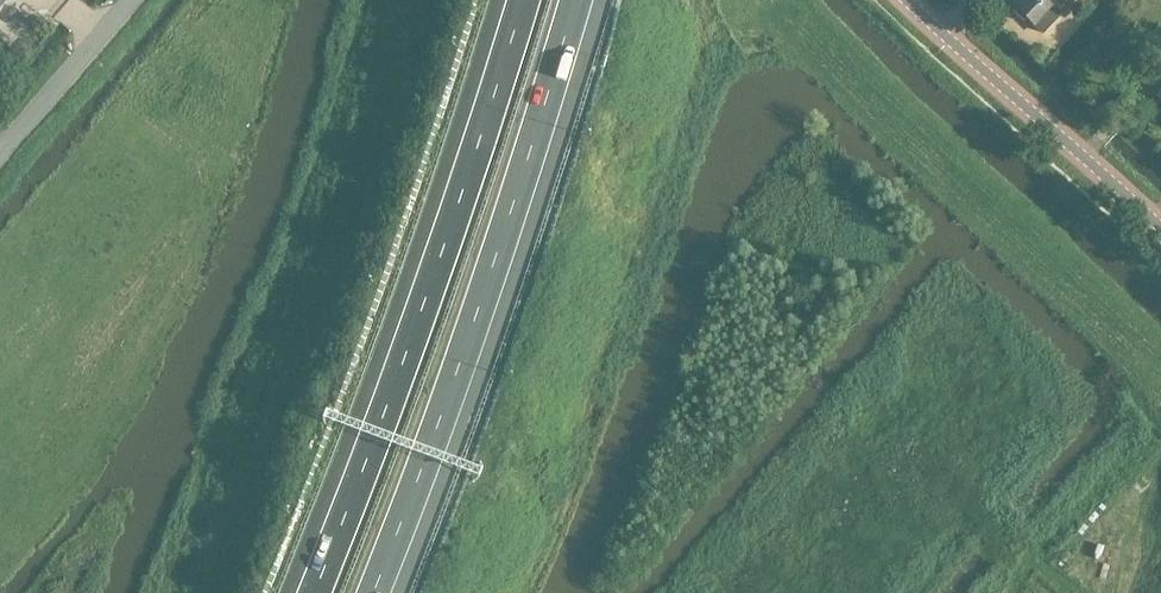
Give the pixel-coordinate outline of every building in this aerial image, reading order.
[(1074,0),(1011,0),(1010,1),(1034,25),(1054,4),(1062,12),(1074,0)]
